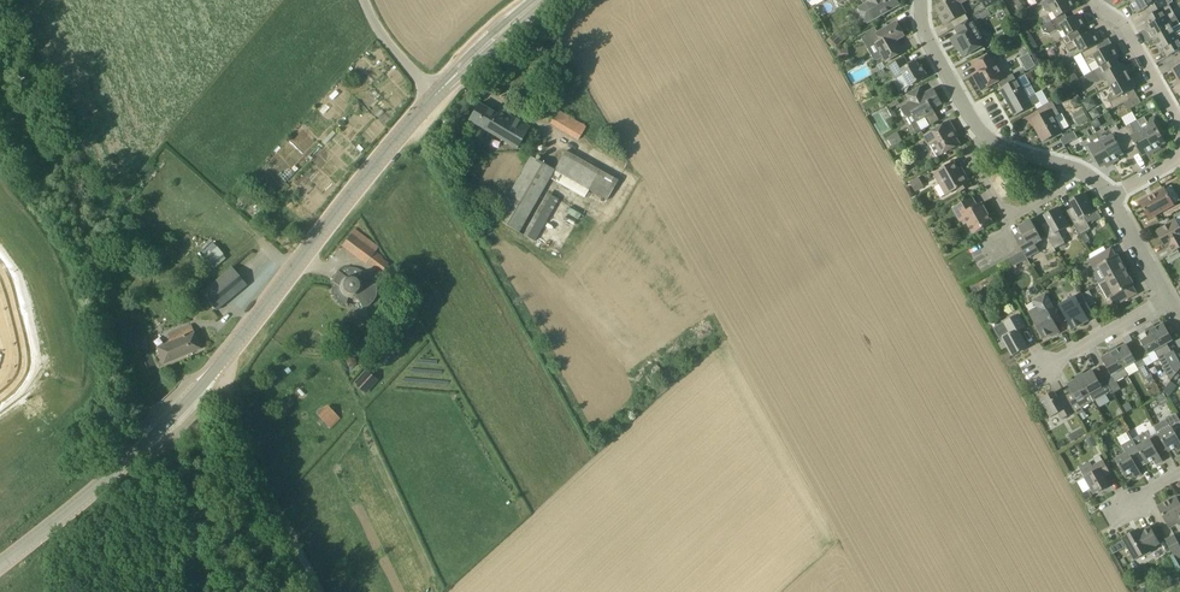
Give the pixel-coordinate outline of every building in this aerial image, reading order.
[(890,11),(900,5),(897,0),(862,0),(864,4),(858,8),(867,24),(890,11)] [(969,0),(949,0),(936,7),(941,16),(940,17),(944,23),(945,23),(946,24),(967,13),(962,4),(969,0)] [(1024,0),(1016,0),(1014,2),(1021,11),(1028,5),(1024,0)] [(1065,14),(1076,8),(1073,4),(1075,3),(1073,0),(1060,0),(1058,1),(1057,0),(1047,0),(1042,3),(1047,12),(1051,13),(1053,12),(1056,19),(1065,14)] [(1132,2),(1133,3),(1131,7),(1134,12),(1137,11),(1139,13),(1146,9),(1150,15),(1169,4),(1169,5),(1174,2),(1173,0),(1135,0),(1132,2)] [(1175,15),(1169,5),(1169,4),(1150,15),(1146,18),(1150,25),(1146,27),(1153,39),(1177,26),(1173,18),(1174,18),(1175,15)] [(1067,37),(1079,30),(1086,26),(1083,22),(1085,21),(1081,15),(1080,16),(1079,14),(1069,20),(1065,14),(1056,19),(1041,28),(1044,33),(1051,35),(1057,31),(1061,32),(1063,31),(1067,37)] [(964,57),(974,51),(989,43),(975,17),(955,28),(960,38),(955,41),(964,57)] [(885,62),(892,59),(903,53),(896,41),(905,36),(897,22),(878,33),(875,28),(862,35),(868,44),(875,45),(885,62)] [(1177,26),(1153,39),(1160,51),(1168,47),(1172,54),(1179,50),(1179,24),(1177,26)] [(859,28),(858,28),(851,32),(854,37),(862,32),(859,28)] [(1081,54),(1098,44),(1100,43),(1097,39),(1099,38),(1095,32),(1094,33),(1093,31),(1083,36),(1079,30),(1067,37),(1062,40),(1070,52),(1077,47),(1081,54)] [(836,48),(844,41),(835,32),(828,40),(836,48)] [(1024,38),(1028,44),(1034,40),(1031,34),(1024,38)] [(1091,72),(1108,63),(1119,57),(1116,53),(1118,52),(1114,46),(1113,46),(1112,44),(1101,50),(1098,44),(1081,54),(1088,66),(1091,72)] [(841,58),(841,60),(849,59),(848,48),(840,49),(841,50),(838,51),(839,58),(841,58)] [(1034,56),(1036,60),(1044,56),(1042,52),(1034,56)] [(976,79),(982,91),(998,82),(1007,77),(993,53),(974,64),(981,76),(976,79)] [(1027,54),(1019,59),(1026,70),(1034,65),(1027,54)] [(909,86),(917,82),(927,76),(921,66),(919,67),(916,62),(909,66),(904,58),(888,66),(896,79),(903,75),(909,86)] [(1111,86),(1129,76),(1127,72),(1128,71),(1125,65),(1123,65),(1122,63),(1112,70),(1108,63),(1091,72),(1086,76),(1089,81),(1095,83),(1100,80),(1105,81),(1107,80),(1111,86)] [(1016,116),(1045,100),(1040,92),(1036,94),(1026,75),(1010,83),(1001,88),(1000,89),(1016,116)] [(1126,94),(1136,88),(1135,86),(1136,85),(1133,79),(1131,80),(1129,76),(1111,86),(1114,93),(1110,95),(1109,100),(1114,109),(1124,103),(1129,100),(1126,94)] [(1001,88),(1010,83),(1007,77),(998,82),(1001,88)] [(1079,87),(1080,83),(1079,79),(1072,83),(1076,89),(1079,87)] [(926,97),(921,87),(906,95),(909,101),(907,103),(907,104),(902,107),(901,110),(905,116),(908,117),(913,127),(936,114),(935,112),(933,109),(942,103),(936,92),(926,97)] [(1141,103),(1138,96),(1130,101),(1129,100),(1124,103),(1128,110),(1141,103)] [(1082,105),(1078,98),(1071,102),(1075,109),(1082,105)] [(1082,101),(1087,110),(1093,107),(1088,98),(1082,101)] [(1038,132),(1043,142),(1063,131),(1055,118),(1060,115),(1052,101),(1038,109),(1041,116),(1035,119),(1041,130),(1038,132)] [(530,128),(509,116),(499,110),(496,114),(478,104),(469,120),(517,149),(530,128)] [(1101,115),(1096,108),(1089,113),(1093,120),(1101,115)] [(1079,126),(1089,120),(1083,109),(1073,114),(1079,126)] [(549,123),(578,141),(586,127),(557,110),(549,123)] [(1161,129),(1154,117),(1154,116),(1140,124),(1155,151),(1161,148),(1160,146),(1166,143),(1159,130),(1161,129)] [(941,155),(950,151),(960,145),(954,133),(956,132),(950,121),(923,136),(929,146),(934,143),(941,155)] [(1155,151),(1140,124),(1138,121),(1131,124),(1119,130),(1124,139),(1129,148),(1136,145),(1142,156),(1148,153),(1149,155),(1155,151)] [(1124,139),(1119,130),(1117,126),(1106,132),(1108,136),(1101,140),(1113,163),(1120,159),(1118,157),(1124,154),(1118,143),(1124,139)] [(1064,146),(1075,140),(1078,138),(1074,131),(1060,139),(1064,146)] [(891,147),(902,140),(903,140),(898,132),(886,138),(891,147)] [(1107,166),(1113,163),(1101,140),(1094,144),(1093,142),(1086,146),(1091,156),(1093,155),(1100,167),(1106,164),(1107,166)] [(555,170),(530,156),(494,219),(519,233),(550,179),(554,171),(555,170)] [(616,185),(563,156),(555,170),(607,201),(616,185)] [(959,171),(958,170),(954,162),(933,174),(946,196),(958,190),(959,192),(971,185),(964,173),(961,176),(958,171),(959,171)] [(915,192),(920,189),(918,185),(922,183),(919,177),(910,182),(915,192)] [(1140,202),(1149,218),(1174,205),(1165,189),(1140,202)] [(1067,211),(1080,235),(1081,234),(1086,232),(1091,229),(1087,223),(1092,221),(1093,223),(1102,218),(1097,210),(1095,211),(1084,193),(1070,201),(1074,207),(1067,211)] [(558,200),(550,195),(527,237),(535,242),(558,200)] [(969,228),(971,227),(974,233),(992,222),(981,204),(977,206),(972,199),(953,210),(960,222),(966,218),(968,222),(966,223),(969,228)] [(1059,232),(1069,226),(1059,207),(1045,215),(1048,222),(1042,225),(1055,249),(1065,243),(1059,232)] [(1036,245),(1043,241),(1031,220),(1019,227),(1022,233),(1015,237),(1023,251),(1027,259),(1040,252),(1036,245)] [(1179,249),(1179,226),(1176,220),(1157,231),(1166,247),(1169,246),(1173,253),(1179,249)] [(380,274),(391,257),(349,231),(338,247),(380,274)] [(1090,241),(1086,232),(1081,234),(1086,244),(1090,241)] [(205,263),(220,258),(215,243),(200,248),(205,263)] [(1112,248),(1106,251),(1104,247),(1091,254),(1093,257),(1089,260),(1094,270),(1092,271),(1100,285),(1126,270),(1118,255),(1116,256),(1112,248)] [(1013,267),(1027,259),(1023,251),(1009,259),(1013,267)] [(613,255),(605,261),(621,283),(629,277),(613,255)] [(1170,255),(1165,258),(1169,264),(1174,261),(1170,255)] [(1082,272),(1079,265),(1072,269),(1076,275),(1082,272)] [(232,267),(201,293),(216,311),(247,285),(232,267)] [(340,270),(339,271),(338,271),(331,281),(332,289),(333,294),(336,298),(345,304),(347,298),(357,296),(363,308),(370,303),(373,300),(375,297),(376,292),(376,284),(370,284),(368,280),(366,275),(364,273),(357,268),(353,267),(352,267),(350,267),(348,267),(347,268),(345,268),(343,269),(342,270),(340,270)] [(1107,299),(1110,297),(1115,306),(1134,295),(1130,287),(1134,285),(1126,270),(1100,285),(1107,299)] [(1081,319),(1093,312),(1082,292),(1060,305),(1073,329),(1084,323),(1081,319)] [(1055,323),(1061,319),(1046,293),(1032,301),(1036,308),(1029,312),(1044,338),(1052,334),(1053,336),(1060,332),(1055,323)] [(1027,347),(1019,332),(1027,327),(1020,314),(994,328),(1001,341),(1004,339),(1013,355),(1027,347)] [(201,349),(196,338),(190,323),(167,333),(170,341),(156,347),(163,364),(201,349)] [(1167,344),(1173,340),(1164,323),(1151,330),(1166,356),(1172,352),(1167,344)] [(1174,370),(1166,356),(1151,330),(1139,337),(1145,348),(1139,351),(1147,366),(1159,360),(1171,381),(1177,373),(1174,370)] [(1139,351),(1133,355),(1127,344),(1114,351),(1124,368),(1125,368),(1129,376),(1139,370),(1145,381),(1153,377),(1147,366),(1139,351)] [(1128,376),(1124,368),(1114,351),(1102,358),(1110,374),(1104,377),(1112,391),(1114,394),(1121,390),(1117,382),(1128,376)] [(1112,391),(1104,377),(1099,368),(1093,371),(1093,370),(1080,377),(1094,402),(1096,401),(1105,395),(1112,391)] [(362,395),(375,381),(363,369),(350,383),(362,395)] [(1082,408),(1094,402),(1080,377),(1068,384),(1076,399),(1070,402),(1076,412),(1077,415),(1078,415),(1084,411),(1082,408)] [(1065,393),(1057,397),(1054,392),(1041,399),(1051,418),(1058,414),(1062,420),(1076,412),(1070,402),(1065,393)] [(1157,397),(1160,402),(1167,398),(1164,393),(1157,397)] [(1133,409),(1129,402),(1122,406),(1126,413),(1133,409)] [(327,424),(336,415),(327,406),(318,415),(327,424)] [(1084,411),(1079,414),(1082,421),(1087,418),(1084,411)] [(1167,450),(1169,452),(1175,448),(1178,452),(1179,451),(1179,420),(1176,413),(1154,426),(1155,427),(1167,450)] [(1159,454),(1167,450),(1155,427),(1133,440),(1146,462),(1147,465),(1154,461),(1156,465),(1163,461),(1159,454)] [(1082,428),(1075,432),(1079,438),(1085,434),(1082,428)] [(1116,437),(1120,444),(1129,439),(1125,432),(1116,437)] [(1098,445),(1093,436),(1086,440),(1091,449),(1098,445)] [(1146,462),(1133,440),(1131,441),(1122,446),(1120,447),(1124,454),(1115,459),(1125,477),(1132,473),(1134,477),(1141,473),(1137,467),(1146,462)] [(1111,474),(1105,464),(1103,460),(1092,466),(1090,462),(1079,468),(1094,494),(1109,486),(1104,478),(1111,474)] [(1176,497),(1159,507),(1171,529),(1179,524),(1179,527),(1179,504),(1176,497)] [(1160,545),(1156,538),(1150,527),(1136,535),(1134,532),(1123,538),(1135,560),(1152,551),(1152,549),(1160,545)] [(1177,560),(1179,559),(1179,545),(1174,535),(1165,540),(1173,554),(1177,560)] [(1177,560),(1173,554),(1167,558),(1176,573),(1179,571),(1179,566),(1177,560)]
